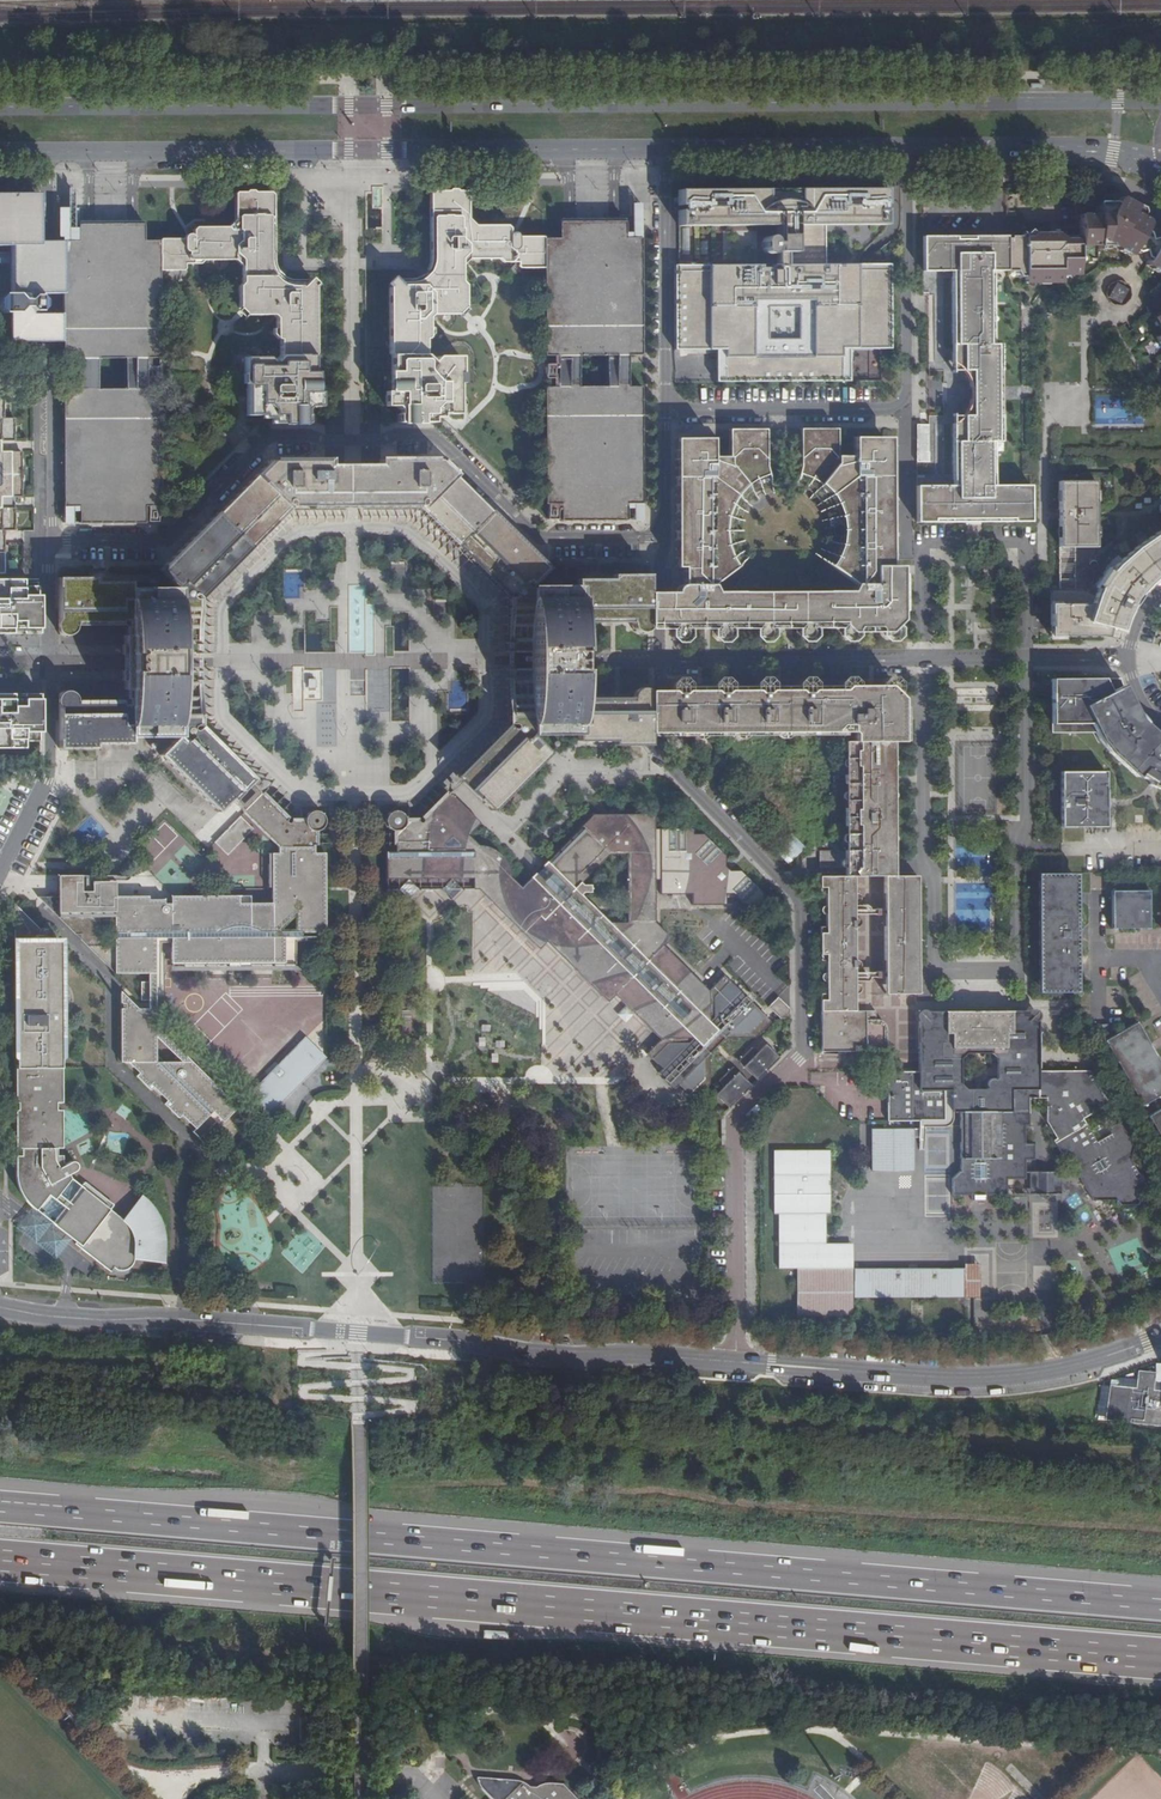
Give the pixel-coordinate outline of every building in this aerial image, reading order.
[(678,266),(674,266),(674,297),(674,350),(715,351),(716,382),(849,381),(849,350),(890,349),(890,265),(876,265),(853,265),(822,266),(822,226),(886,225),(886,189),(867,189),(748,190),(677,191),(678,226),(698,226),(777,226),(778,243),(776,243),(775,241),(774,239),(772,238),(769,237),(768,238),(766,238),(765,240),(764,241),(765,248),(766,251),(768,252),(770,253),(772,252),(774,251),(775,248),(778,248),(779,265),(772,265),(772,268),(761,268),(760,266),(698,266),(678,266)] [(522,268),(544,268),(544,238),(544,237),(518,237),(519,234),(517,232),(512,232),(510,233),(510,229),(506,225),(468,225),(468,195),(464,191),(430,191),(431,258),(430,261),(429,265),(427,268),(425,271),(423,274),(420,276),(417,278),(414,279),(397,279),(389,287),(389,352),(391,354),(391,391),(384,391),(384,405),(395,405),(401,411),(399,413),(396,413),(396,421),(432,421),(432,416),(440,416),(441,412),(446,412),(446,413),(457,413),(457,372),(459,373),(459,356),(437,356),(431,362),(425,354),(424,339),(428,337),(428,317),(432,313),(458,313),(465,307),(465,284),(461,280),(461,257),(507,258),(509,258),(510,261),(517,261),(522,268)] [(9,246),(9,242),(14,242),(14,247),(9,251),(9,261),(13,265),(13,271),(9,275),(9,285),(13,289),(13,294),(3,294),(0,298),(0,310),(2,313),(14,313),(14,318),(10,323),(10,332),(20,343),(29,343),(29,193),(0,194),(0,246),(9,246)] [(38,294),(62,294),(62,242),(39,242),(39,193),(29,193),(29,343),(60,342),(63,342),(62,313),(39,313),(44,307),(44,300),(38,294)] [(280,339),(279,356),(312,356),(315,353),(314,288),(306,280),(293,280),(288,278),(284,276),(280,273),(276,269),(273,265),(273,244),(272,195),(269,193),(240,193),(234,198),(235,226),(195,227),(193,229),(193,235),(192,234),(185,235),(185,239),(160,238),(160,241),(160,269),(179,269),(185,263),(193,263),(194,259),(242,259),(243,283),(239,286),(239,308),(245,314),(273,315),(276,317),(276,337),(278,339),(280,339)] [(1007,238),(1007,271),(1015,271),(1018,276),(1024,276),(1024,282),(1060,282),(1061,276),(1066,276),(1070,270),(1078,270),(1078,245),(1091,245),(1105,245),(1105,246),(1112,247),(1128,255),(1130,252),(1135,254),(1140,253),(1142,258),(1146,260),(1144,265),(1160,274),(1160,275),(1160,235),(1159,238),(1155,236),(1149,237),(1148,232),(1143,230),(1146,225),(1144,220),(1140,218),(1142,213),(1141,210),(1119,198),(1115,203),(1111,202),(1096,202),(1096,214),(1078,215),(1078,235),(1065,235),(1062,233),(1059,235),(1054,230),(1050,230),(1048,232),(1034,232),(1029,237),(1024,237),(1024,234),(1022,233),(1019,236),(1010,236),(1009,239),(1007,238)] [(641,503),(641,387),(628,386),(628,355),(641,354),(642,339),(642,297),(641,238),(625,238),(625,222),(621,222),(615,222),(607,222),(578,222),(573,222),(565,222),(560,222),(559,238),(544,238),(544,268),(544,297),(544,355),(557,356),(558,386),(544,386),(545,503),(560,504),(560,519),(626,519),(626,504),(641,503)] [(160,389),(147,389),(147,358),(160,359),(160,299),(160,269),(160,241),(145,241),(144,225),(141,225),(135,225),(89,225),(78,225),(79,242),(62,242),(62,294),(62,313),(63,342),(63,359),(77,359),(77,389),(63,390),(63,507),(79,508),(79,523),(145,523),(145,507),(161,507),(160,389)] [(1007,236),(923,236),(923,270),(951,270),(951,361),(956,365),(961,368),(970,386),(970,390),(970,394),(969,399),(968,403),(965,410),(963,414),(960,418),(956,421),(952,423),(953,485),(917,485),(917,521),(1029,520),(1028,485),(989,484),(989,474),(992,475),(993,440),(1000,441),(1000,415),(996,414),(996,370),(999,370),(999,344),(992,344),(992,277),(988,277),(989,270),(1007,271),(1007,238),(1007,236)] [(1127,290),(1116,284),(1109,297),(1120,303),(1127,290)] [(312,391),(312,356),(279,356),(273,362),(267,358),(245,357),(245,374),(247,374),(247,414),(259,415),(259,413),(264,413),(263,416),(272,416),(272,422),(307,421),(307,414),(303,411),(308,406),(321,405),(321,391),(312,391)] [(1,538),(4,537),(4,531),(15,531),(14,509),(0,509),(0,498),(21,497),(21,452),(0,452),(0,441),(14,442),(14,419),(4,419),(4,396),(0,396),(0,538),(1,538)] [(1134,424),(1136,411),(1097,406),(1095,419),(1134,424)] [(901,612),(901,574),(901,566),(891,566),(892,523),(891,448),(887,448),(887,445),(886,443),(884,441),(881,440),(881,437),(853,437),(853,456),(837,456),(837,436),(837,427),(800,427),(801,465),(798,475),(808,479),(821,486),(831,495),(836,506),(841,518),(841,526),(841,533),(840,545),(830,565),(853,584),(850,591),(716,591),(712,584),(736,565),(731,555),(728,544),(726,529),(727,517),(729,512),(731,507),(734,501),(747,486),(753,482),(760,478),(768,475),(766,466),(766,427),(729,427),(729,438),(729,457),(712,457),(712,438),(685,438),(684,441),(682,441),(680,443),(679,445),(678,447),(678,449),(675,450),(676,566),(683,567),(683,584),(680,585),(678,586),(676,589),(676,592),(666,592),(650,592),(650,627),(666,627),(675,627),(673,630),(673,633),(674,636),(677,637),(680,638),(682,636),(683,633),(683,631),(682,628),(716,627),(715,630),(715,632),(716,635),(718,637),(720,637),(723,637),(725,635),(725,633),(725,630),(725,628),(758,628),(757,630),(757,632),(758,635),(760,636),(762,637),(764,636),(766,635),(767,633),(767,631),(767,629),(767,624),(800,624),(800,627),(799,629),(799,632),(800,634),(802,636),(804,636),(807,636),(809,634),(810,632),(810,630),(808,628),(842,627),(841,629),(840,631),(841,634),(842,636),(844,637),(846,637),(848,637),(850,636),(851,634),(851,632),(881,633),(882,635),(883,636),(885,637),(888,637),(889,636),(891,634),(892,631),(892,629),(901,618),(901,612)] [(292,445),(278,446),(278,455),(292,455),(292,445)] [(95,742),(131,742),(131,734),(177,733),(177,736),(160,755),(219,812),(230,800),(231,799),(244,812),(279,846),(312,845),(314,843),(314,830),(315,831),(321,829),(320,828),(322,826),(323,826),(325,822),(325,819),(326,818),(324,814),(323,814),(321,812),(321,811),(316,809),(315,810),(312,810),(312,809),(308,811),(309,812),(306,815),(305,814),(304,814),(303,819),(304,820),(301,820),(292,820),(290,822),(289,822),(287,821),(288,819),(262,793),(249,781),(250,780),(199,730),(195,729),(193,728),(193,725),(196,725),(196,679),(195,680),(195,671),(179,671),(179,661),(179,655),(195,654),(195,645),(196,645),(195,600),(189,595),(191,593),(197,594),(235,556),(234,556),(247,542),(248,544),(286,506),(285,504),(285,502),(285,501),(287,501),(288,501),(289,502),(290,504),(326,504),(327,502),(353,502),(380,502),(380,504),(416,503),(418,502),(419,500),(421,500),(421,502),(420,505),(458,543),(459,542),(472,555),(471,556),(510,593),(512,592),(513,593),(514,594),(514,595),(514,596),(511,599),(512,642),(513,643),(513,653),(528,653),(528,662),(528,669),(513,669),(513,679),(512,679),(512,724),(515,724),(516,725),(515,727),(515,728),(513,728),(510,728),(460,778),(492,809),(548,752),(531,735),(531,731),(577,732),(577,740),(613,740),(613,745),(650,745),(650,731),(650,691),(648,690),(648,689),(643,687),(643,688),(640,688),(639,687),(635,689),(636,691),(633,693),(631,693),(630,696),(632,696),(631,704),(630,700),(624,700),(624,702),(623,704),(620,702),(620,700),(615,700),(615,701),(613,704),(611,702),(611,700),(606,700),(606,701),(605,704),(603,701),(602,700),(598,700),(598,702),(596,704),(593,702),(594,700),(587,700),(587,702),(582,697),(578,696),(579,694),(582,694),(582,689),(579,687),(583,687),(583,678),(585,677),(585,669),(585,663),(585,652),(585,642),(584,641),(583,633),(578,632),(581,631),(582,626),(579,624),(582,622),(584,620),(585,619),(585,617),(588,619),(593,620),(593,618),(595,617),(597,618),(597,620),(602,620),(602,618),(603,617),(606,618),(605,620),(611,620),(611,618),(613,617),(614,618),(614,619),(620,620),(620,617),(622,616),(624,618),(624,620),(630,620),(630,617),(631,616),(631,624),(630,624),(633,629),(634,628),(635,630),(634,631),(639,633),(640,632),(642,632),(643,633),(648,631),(648,629),(650,627),(650,592),(650,575),(613,575),(613,579),(576,580),(576,588),(531,588),(530,587),(548,568),(503,524),(490,511),(489,512),(436,461),(426,461),(397,461),(379,461),(379,466),(353,466),(327,467),(327,461),(310,461),(278,461),(270,461),(217,513),(216,512),(204,525),(159,570),(177,588),(176,590),(130,590),(130,582),(94,581),(94,578),(57,578),(58,633),(59,634),(58,635),(64,637),(64,636),(67,636),(67,637),(72,635),(71,633),(73,632),(75,632),(76,626),(76,620),(78,621),(83,622),(85,618),(87,622),(93,622),(94,619),(96,622),(101,622),(103,619),(105,622),(110,622),(111,619),(114,622),(119,622),(120,619),(123,622),(124,624),(126,625),(130,625),(126,628),(126,633),(127,634),(129,635),(124,636),(124,644),(122,644),(122,655),(123,661),(122,671),(123,680),(124,680),(124,690),(126,690),(126,697),(129,697),(126,699),(123,702),(121,705),(120,702),(114,702),(114,703),(112,706),(110,703),(110,702),(105,702),(105,703),(103,706),(101,704),(101,702),(95,702),(94,706),(92,703),(91,702),(86,702),(86,704),(85,706),(83,704),(83,702),(78,702),(77,705),(76,699),(77,699),(75,693),(74,693),(72,692),(72,691),(68,689),(67,690),(65,689),(58,691),(59,747),(95,747),(95,742)] [(1094,481),(1059,481),(1059,505),(1058,505),(1058,522),(1059,522),(1059,546),(1095,545),(1095,515),(1094,481)] [(1159,527),(1160,529),(1131,551),(1123,557),(1116,563),(1110,570),(1107,568),(1094,587),(1097,589),(1094,595),(1082,589),(1059,589),(1050,589),(1050,632),(1050,640),(1053,640),(1053,637),(1106,637),(1113,639),(1117,639),(1116,643),(1119,643),(1120,636),(1121,633),(1124,623),(1129,613),(1134,604),(1140,596),(1146,588),(1153,581),(1160,575),(1160,526),(1159,527)] [(301,594),(301,574),(286,574),(287,595),(301,594)] [(39,634),(39,586),(23,586),(22,579),(0,579),(0,634),(39,634)] [(304,672),(303,699),(323,699),(324,672),(304,672)] [(1160,739),(1152,732),(1145,724),(1138,716),(1133,707),(1128,698),(1124,689),(1121,679),(1115,679),(1110,679),(1051,679),(1051,733),(1060,733),(1060,734),(1095,734),(1104,746),(1114,757),(1125,768),(1136,777),(1138,776),(1149,782),(1147,784),(1160,791),(1160,739)] [(824,926),(819,926),(819,960),(824,960),(825,993),(819,993),(820,1012),(820,1051),(885,1051),(884,1025),(883,1023),(881,1022),(877,1020),(873,1019),(873,1011),(854,1010),(854,995),(856,995),(857,994),(859,992),(860,990),(859,987),(858,985),(856,984),(854,983),(854,970),(856,970),(858,970),(860,968),(860,966),(860,963),(860,961),(858,960),(856,959),(853,959),(853,926),(856,926),(858,926),(859,925),(860,923),(860,921),(859,919),(857,917),(855,916),(853,916),(853,903),(855,904),(857,903),(859,901),(859,899),(859,897),(858,894),(857,893),(855,892),(853,892),(853,876),(882,876),(883,993),(915,993),(915,876),(891,876),(891,741),(900,741),(900,698),(892,691),(893,689),(894,686),(893,684),(891,682),(889,681),(887,681),(885,682),(883,683),(881,686),(851,686),(849,683),(847,682),(845,682),(843,682),(842,684),(841,686),(810,686),(809,684),(808,682),(806,681),(804,681),(803,681),(801,682),(800,684),(799,685),(768,686),(766,683),(765,681),(762,681),(760,681),(758,683),(757,686),(727,687),(724,682),(723,681),(720,681),(718,682),(716,683),(715,687),(685,686),(683,684),(681,682),(679,681),(677,681),(675,682),(674,683),(674,685),(673,691),(666,691),(650,691),(650,731),(668,731),(675,731),(852,731),(852,742),(844,741),(844,751),(846,751),(846,775),(844,775),(844,784),(846,784),(846,808),(844,809),(845,826),(846,826),(846,850),(819,850),(819,867),(844,868),(844,876),(819,877),(819,893),(824,893),(824,926)] [(13,749),(40,725),(40,693),(4,694),(0,694),(0,749),(13,749)] [(336,742),(336,706),(320,706),(320,742),(336,742)] [(23,741),(40,741),(40,725),(13,749),(22,749),(23,741)] [(1105,772),(1060,772),(1060,827),(1086,827),(1104,827),(1105,772)] [(726,899),(727,896),(734,896),(737,899),(745,907),(763,907),(763,895),(740,873),(728,873),(724,869),(723,857),(701,834),(693,835),(693,830),(654,829),(654,815),(637,815),(592,815),(544,863),(552,871),(538,885),(530,877),(520,887),(510,878),(509,871),(506,864),(502,858),(497,853),(491,850),(485,847),(478,846),(467,835),(477,825),(446,795),(421,818),(421,821),(409,821),(406,821),(405,820),(406,819),(404,814),(402,814),(400,812),(401,811),(398,809),(397,811),(393,811),(393,810),(389,811),(389,812),(387,815),(386,813),(384,817),(385,818),(385,822),(384,822),(385,826),(387,826),(389,829),(389,830),(394,832),(394,853),(384,853),(385,891),(397,891),(407,881),(417,891),(441,891),(451,881),(461,891),(472,891),(472,886),(475,886),(522,932),(520,934),(536,951),(544,943),(565,923),(594,951),(574,971),(605,1003),(613,996),(658,1041),(644,1055),(659,1069),(655,1073),(661,1079),(660,1080),(665,1086),(667,1084),(672,1090),(676,1086),(691,1100),(707,1085),(707,1052),(724,1037),(754,1037),(770,1021),(724,974),(708,990),(662,945),(670,937),(654,922),(655,881),(661,881),(661,895),(692,896),(692,906),(726,907),(726,899)] [(240,816),(213,841),(227,855),(254,830),(240,816)] [(776,849),(790,863),(805,847),(791,834),(776,849)] [(324,932),(324,853),(314,853),(314,847),(278,847),(278,855),(273,854),(272,864),(268,865),(268,877),(273,877),(272,904),(251,903),(251,896),(172,896),(172,903),(166,903),(166,899),(149,899),(149,896),(116,897),(117,884),(116,872),(109,872),(103,872),(103,876),(83,876),(82,876),(67,876),(60,876),(59,896),(38,896),(38,897),(53,911),(59,911),(58,917),(77,934),(82,934),(82,940),(116,973),(149,973),(149,982),(141,982),(142,1000),(149,1000),(149,1008),(138,1007),(122,993),(121,1002),(124,1003),(124,1008),(122,1008),(122,1060),(135,1073),(134,1074),(150,1089),(151,1089),(165,1103),(164,1103),(178,1117),(179,1116),(193,1131),(192,1131),(199,1138),(204,1133),(207,1136),(236,1107),(191,1061),(183,1061),(183,1062),(169,1062),(164,1062),(157,1053),(156,943),(172,944),(172,963),(184,963),(184,966),(187,970),(205,970),(206,964),(228,963),(228,966),(231,970),(250,970),(250,963),(272,964),(272,967),(277,970),(294,970),(294,938),(301,938),(301,932),(324,932)] [(1078,992),(1078,873),(1061,873),(1037,873),(1039,992),(1066,992),(1078,992)] [(407,901),(417,891),(407,881),(397,891),(407,901)] [(450,900),(461,891),(451,881),(441,891),(450,900)] [(1150,891),(1112,891),(1112,929),(1150,929),(1150,891)] [(13,906),(14,1069),(59,1069),(56,942),(44,942),(44,939),(45,938),(46,936),(47,934),(46,932),(45,931),(44,930),(42,929),(40,930),(39,931),(13,906)] [(544,943),(574,971),(594,951),(565,923),(544,943)] [(82,1006),(83,977),(65,976),(64,1005),(82,1006)] [(777,996),(768,1006),(779,1017),(787,1017),(788,1007),(777,996)] [(1039,1046),(1039,1012),(995,1012),(995,1014),(994,1014),(992,1012),(989,1012),(988,1013),(986,1015),(986,1016),(985,1017),(985,1020),(985,1029),(973,1029),(973,1016),(972,1013),(971,1012),(929,1012),(928,1013),(927,1014),(926,1014),(924,1012),(919,1012),(919,1017),(920,1017),(921,1017),(921,1018),(920,1019),(919,1020),(919,1071),(886,1072),(887,1121),(919,1122),(919,1130),(891,1130),(891,1135),(873,1135),(873,1172),(914,1172),(914,1139),(920,1139),(920,1151),(925,1151),(926,1130),(945,1129),(947,1129),(949,1129),(951,1128),(952,1125),(953,1123),(953,1120),(953,1107),(960,1108),(961,1174),(959,1174),(951,1184),(952,1201),(970,1202),(970,1206),(986,1206),(986,1202),(1004,1202),(1005,1186),(1023,1186),(1024,1166),(1032,1166),(1032,1151),(1024,1151),(1025,1133),(1028,1133),(1029,1105),(1045,1105),(1045,1127),(1055,1146),(1053,1148),(1062,1164),(1065,1162),(1091,1207),(1110,1207),(1110,1211),(1128,1211),(1130,1210),(1132,1209),(1133,1207),(1134,1205),(1134,1202),(1133,1200),(1137,1190),(1145,1186),(1131,1160),(1135,1146),(1123,1126),(1120,1125),(1117,1125),(1113,1125),(1112,1127),(1111,1129),(1111,1132),(1111,1134),(1098,1141),(1085,1119),(1110,1104),(1091,1071),(1039,1071),(1039,1058),(1027,1057),(1027,1046),(1039,1046)] [(1134,1022),(1101,1041),(1140,1106),(1160,1094),(1160,1068),(1134,1022)] [(1105,1025),(1087,1025),(1087,1033),(1104,1033),(1105,1025)] [(324,1059),(304,1039),(244,1099),(264,1119),(324,1059)] [(744,1055),(763,1074),(779,1058),(765,1043),(756,1052),(751,1048),(744,1055)] [(738,1061),(756,1081),(763,1074),(744,1055),(738,1061)] [(731,1067),(725,1073),(745,1093),(751,1087),(731,1067)] [(61,1069),(59,1069),(14,1069),(15,1104),(17,1104),(17,1111),(15,1111),(15,1149),(21,1149),(21,1157),(15,1157),(16,1174),(17,1181),(18,1190),(20,1196),(21,1199),(24,1204),(28,1211),(32,1217),(36,1219),(39,1215),(45,1220),(51,1225),(55,1227),(52,1231),(74,1245),(79,1249),(77,1251),(113,1276),(116,1272),(119,1274),(120,1275),(122,1275),(123,1275),(126,1274),(128,1274),(129,1272),(130,1271),(132,1268),(132,1265),(133,1260),(163,1263),(163,1259),(163,1256),(163,1253),(163,1250),(163,1239),(162,1233),(161,1224),(158,1215),(157,1213),(155,1208),(154,1205),(152,1203),(150,1201),(149,1199),(145,1195),(142,1194),(126,1217),(113,1208),(116,1203),(85,1182),(81,1187),(70,1180),(68,1176),(71,1174),(76,1171),(78,1170),(78,1168),(78,1166),(77,1164),(76,1163),(74,1163),(72,1163),(70,1163),(63,1167),(62,1164),(61,1157),(55,1157),(55,1149),(61,1149),(61,1111),(55,1111),(55,1104),(61,1104),(61,1069)] [(714,1094),(729,1109),(745,1093),(725,1073),(718,1081),(723,1086),(714,1094)] [(1146,1117),(1160,1143),(1160,1108),(1146,1117)] [(830,1151),(775,1151),(775,1213),(779,1214),(779,1268),(798,1268),(798,1249),(825,1250),(826,1243),(826,1213),(830,1214),(830,1151)] [(1059,1180),(1029,1180),(1028,1201),(1059,1202),(1059,1180)] [(1053,1233),(1054,1224),(1050,1224),(1051,1208),(1037,1208),(1036,1232),(1053,1233)] [(51,1225),(45,1220),(42,1224),(36,1219),(32,1217),(17,1238),(58,1267),(74,1245),(52,1231),(49,1229),(51,1225)] [(798,1268),(798,1287),(850,1287),(850,1269),(850,1243),(826,1243),(825,1250),(798,1249),(798,1268)] [(963,1265),(962,1270),(962,1299),(978,1299),(979,1265),(963,1265)] [(962,1270),(850,1269),(850,1287),(798,1287),(797,1316),(851,1317),(852,1298),(962,1299),(962,1270)] [(564,1781),(549,1780),(548,1780),(546,1780),(544,1780),(541,1781),(539,1782),(537,1783),(535,1784),(528,1783),(527,1782),(525,1781),(523,1780),(520,1778),(517,1778),(514,1777),(476,1774),(476,1776),(477,1778),(478,1780),(479,1782),(480,1784),(481,1786),(482,1787),(484,1789),(494,1798),(582,1798),(564,1781)]
